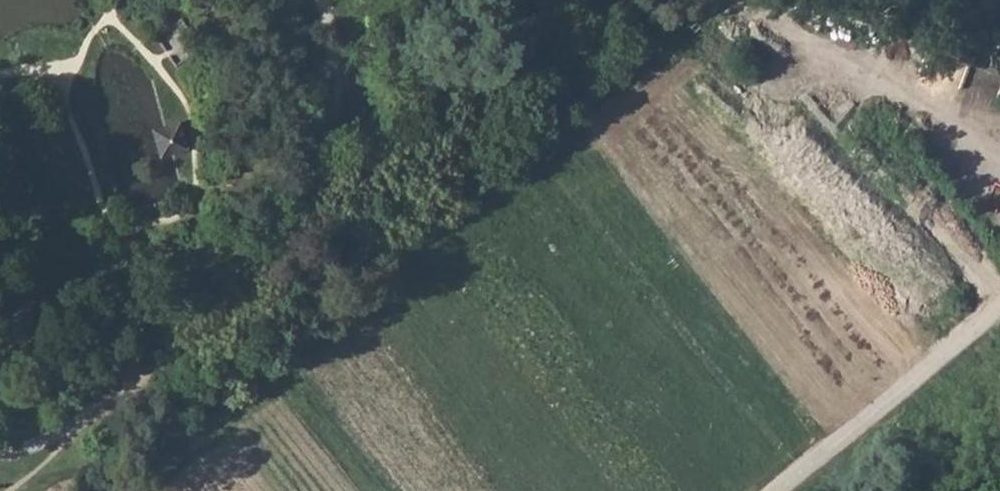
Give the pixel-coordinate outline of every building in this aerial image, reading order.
[(173,123),(144,130),(153,160),(180,153),(173,123)]
